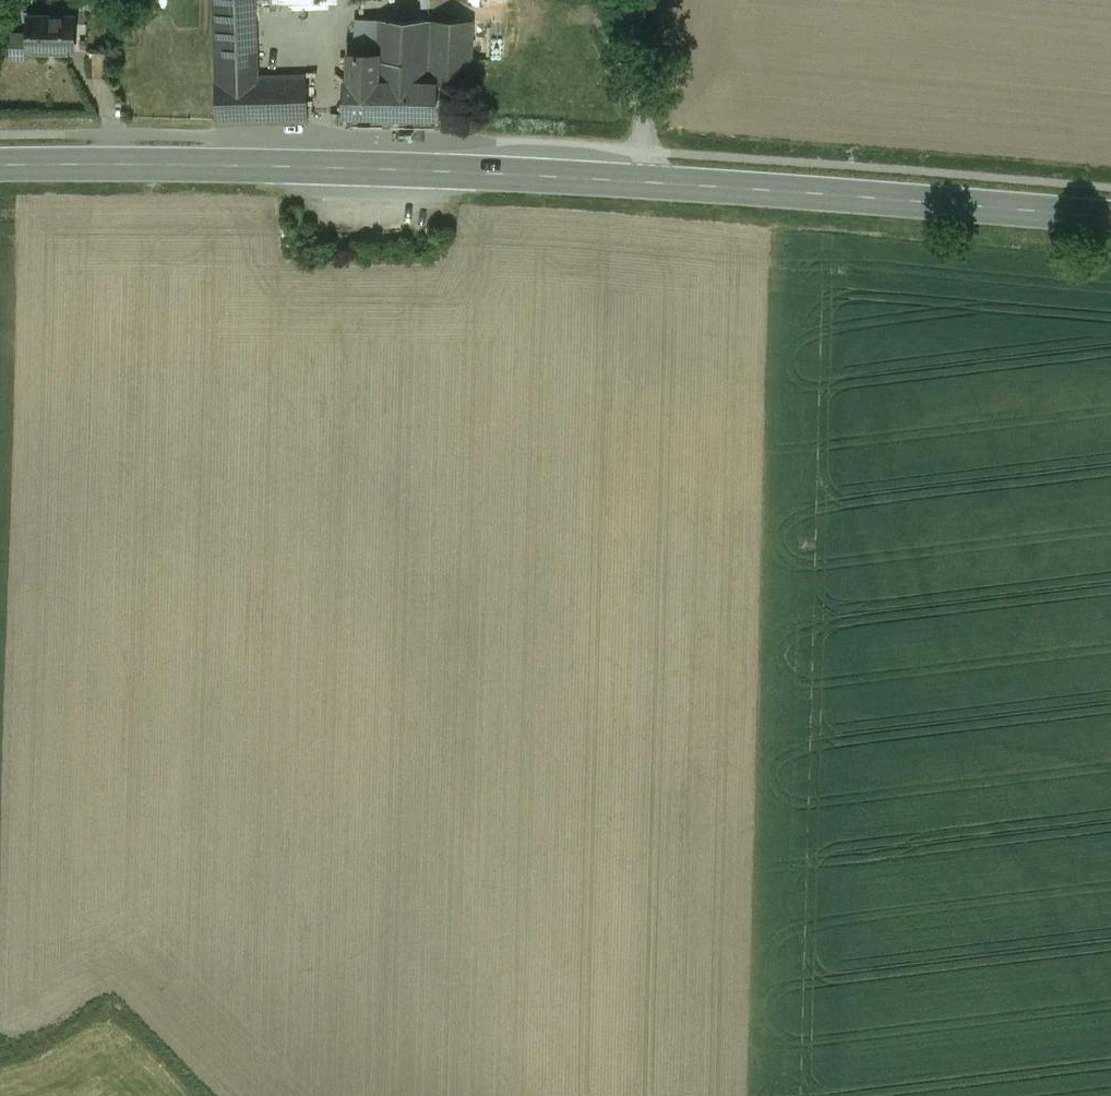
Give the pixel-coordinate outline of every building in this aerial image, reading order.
[(254,0),(214,0),(214,17),(254,16),(254,0)] [(73,16),(28,15),(28,33),(13,33),(12,51),(72,52),(73,16)] [(255,59),(254,16),(214,17),(215,59),(252,59),(255,59)] [(471,21),(357,19),(356,65),(374,66),(373,81),(436,83),(436,84),(442,84),(470,85),(471,21)] [(252,77),(252,59),(215,59),(216,78),(252,77)] [(216,78),(214,78),(215,123),(307,120),(306,76),(252,77),(216,78)] [(373,81),(346,80),(345,115),(435,117),(436,84),(436,83),(373,81)] [(470,85),(442,84),(442,96),(469,96),(470,85)] [(299,206),(290,206),(292,225),(301,224),(299,206)]
